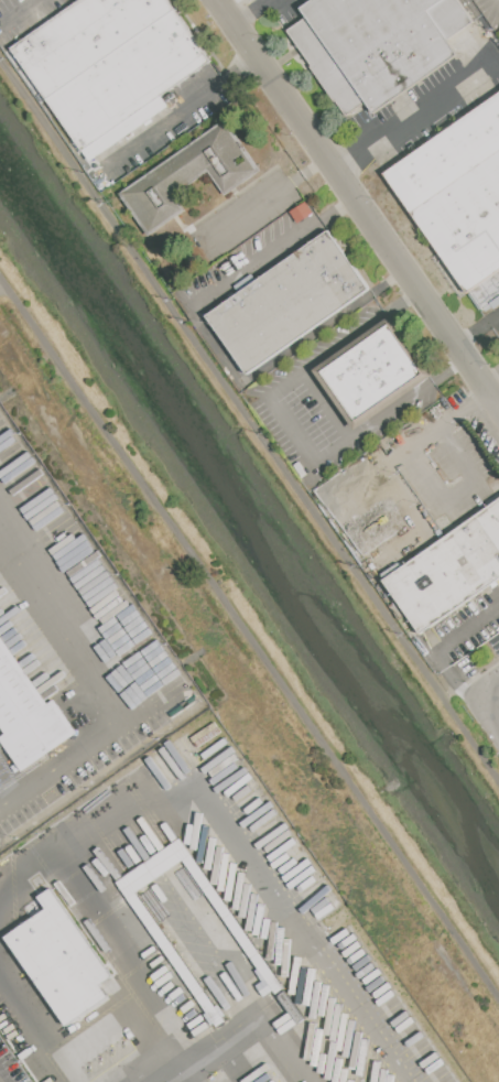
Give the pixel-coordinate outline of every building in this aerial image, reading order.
[(12,48),(81,0),(169,0),(176,10),(47,99),(12,48)] [(302,9),(314,0),(460,0),(475,21),(448,40),(458,55),(375,113),(367,102),(348,116),(337,100),(336,101),(312,67),(314,65),(289,30),(307,18),(302,9)] [(176,10),(211,61),(84,151),(47,99),(176,10)] [(386,173),(498,94),(498,300),(482,312),(386,173)] [(121,194),(227,120),(262,170),(225,196),(207,172),(174,196),(185,212),(151,236),(121,194)] [(208,315),(239,294),(234,286),(252,274),(257,281),(329,230),(370,289),(279,354),(282,359),(253,379),(208,315)] [(315,370),(392,315),(434,375),(356,429),(315,370)] [(383,582),(498,500),(498,580),(421,635),(383,582)] [(8,734),(0,723),(0,633),(50,704),(56,700),(79,733),(23,771),(1,738),(8,734)] [(184,860),(188,867),(195,863),(180,840),(143,864),(153,879),(184,860)] [(64,1027),(110,999),(100,984),(110,978),(54,888),(23,907),(31,920),(8,935),(64,1027)]
